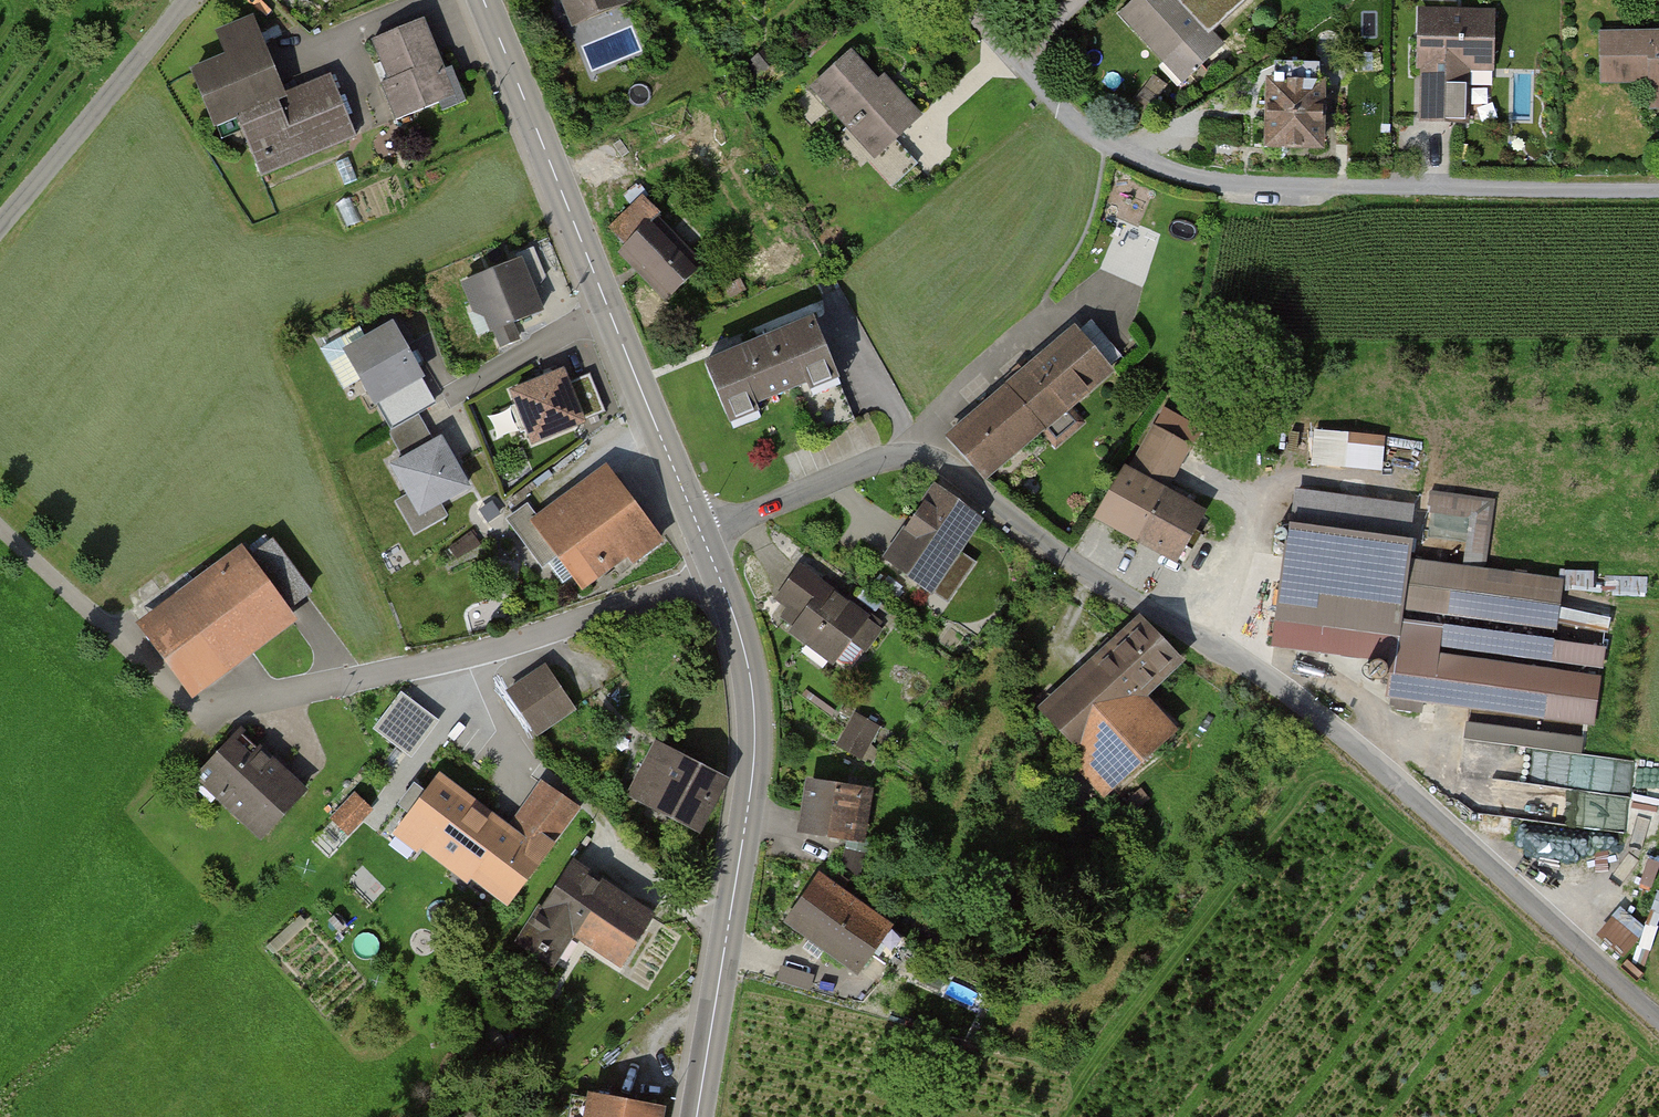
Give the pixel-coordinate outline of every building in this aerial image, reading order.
[(567,34),(633,9),(630,0),(555,0),(567,34)] [(1185,0),(1134,0),(1120,12),(1185,81),(1226,43),(1185,0)] [(1494,6),(1416,3),(1413,72),(1491,76),(1494,6)] [(256,17),(218,33),(231,65),(199,78),(221,131),(243,122),(270,185),(365,145),(332,68),(286,87),(256,17)] [(419,28),(377,43),(391,80),(377,85),(394,129),(462,104),(449,71),(437,76),(419,28)] [(1601,33),(1601,83),(1652,83),(1652,111),(1658,111),(1658,33),(1601,33)] [(918,117),(854,51),(811,93),(875,159),(918,117)] [(1328,81),(1264,77),(1260,146),(1324,150),(1328,81)] [(617,252),(660,301),(696,270),(653,221),(617,252)] [(524,264),(464,284),(482,338),(542,318),(524,264)] [(424,383),(393,321),(344,345),(374,407),(424,383)] [(1079,322),(1007,381),(1048,428),(1118,368),(1079,322)] [(813,323),(704,367),(731,431),(812,398),(839,387),(813,323)] [(567,375),(512,394),(531,447),(586,428),(567,375)] [(1007,381),(950,430),(990,477),(1048,428),(1007,381)] [(1387,463),(1387,426),(1315,425),(1315,462),(1387,463)] [(1191,448),(1149,429),(1129,473),(1170,492),(1191,448)] [(443,441),(390,469),(417,520),(470,492),(443,441)] [(1121,470),(1097,524),(1182,563),(1207,509),(1170,492),(1129,473),(1121,470)] [(655,543),(605,471),(533,521),(583,593),(655,543)] [(931,491),(883,562),(931,594),(979,524),(931,491)] [(1414,530),(1289,512),(1271,638),(1396,656),(1402,615),(1403,604),(1411,554),(1414,530)] [(312,595),(272,542),(249,560),(289,612),(312,595)] [(240,548),(142,622),(196,692),(293,618),(289,612),(249,560),(240,548)] [(891,612),(804,553),(767,608),(853,667),(891,612)] [(1564,577),(1411,554),(1403,604),(1557,627),(1564,577)] [(1605,645),(1402,615),(1396,656),(1390,692),(1594,722),(1605,645)] [(1172,665),(1134,623),(1039,710),(1073,748),(1062,758),(1105,806),(1178,739),(1138,696),(1172,665)] [(551,658),(509,683),(538,731),(580,706),(551,658)] [(883,719),(852,706),(836,742),(867,755),(883,719)] [(305,788),(241,732),(196,784),(261,840),(305,788)] [(726,785),(666,753),(643,806),(701,834),(726,785)] [(880,785),(810,775),(801,832),(871,843),(880,785)] [(514,833),(494,818),(439,777),(398,832),(453,873),(504,911),(579,811),(548,788),(514,833)] [(1562,819),(1627,830),(1634,794),(1568,783),(1562,819)] [(406,875),(374,845),(329,892),(363,924),(406,875)] [(655,916),(572,864),(536,918),(624,970),(655,916)] [(898,929),(820,876),(787,923),(866,977),(898,929)] [(668,1107),(595,1097),(592,1116),(667,1116),(668,1107)]
